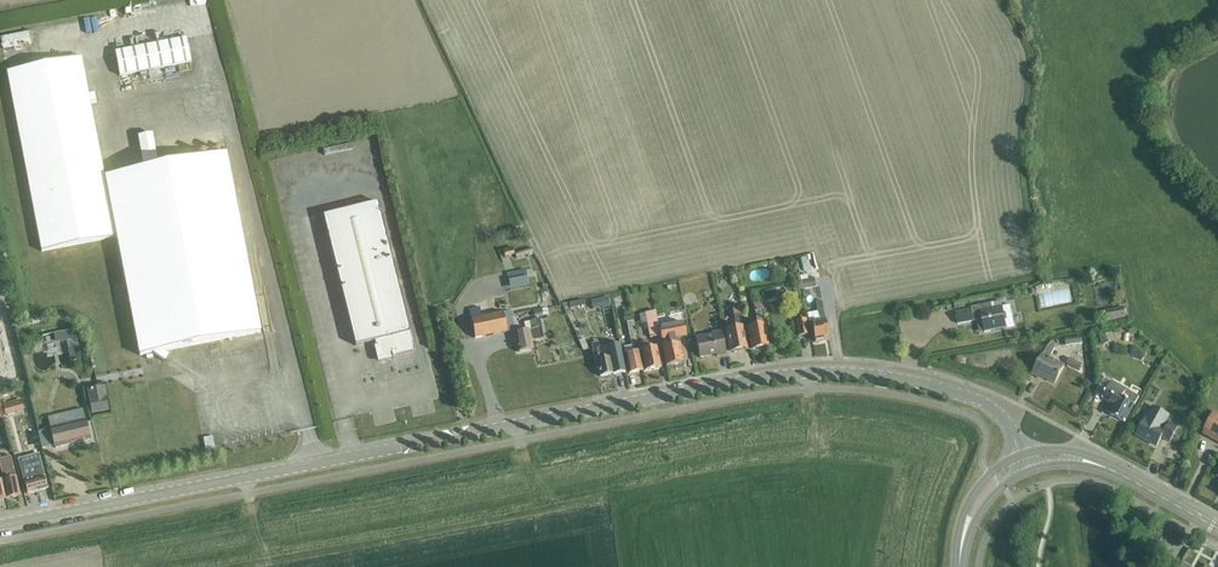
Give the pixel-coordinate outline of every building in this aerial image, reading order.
[(3,32),(4,43),(30,40),(29,29),(3,32)] [(134,35),(134,42),(144,43),(144,35),(134,35)] [(115,52),(120,76),(191,63),(186,38),(115,52)] [(140,356),(261,333),(226,153),(104,176),(81,58),(7,72),(42,252),(117,237),(140,356)] [(158,163),(156,153),(160,152),(155,130),(140,133),(146,166),(158,163)] [(415,351),(410,332),(378,202),(323,216),(356,346),(375,341),(376,346),(375,347),(379,361),(394,358),(394,357),(415,351)] [(513,248),(504,251),(506,257),(515,254),(513,248)] [(532,249),(515,255),(516,260),(534,255),(532,249)] [(509,281),(527,277),(526,270),(508,273),(509,281)] [(303,284),(317,279),(315,273),(301,278),(303,284)] [(804,290),(817,287),(815,279),(803,282),(804,290)] [(807,301),(816,301),(815,292),(806,292),(807,301)] [(607,297),(599,299),(601,309),(609,307),(607,297)] [(753,350),(769,346),(765,328),(768,327),(762,302),(754,304),(760,331),(750,333),(753,350)] [(826,338),(830,337),(823,302),(818,303),(821,320),(813,322),(817,343),(826,341),(826,338)] [(956,313),(958,324),(983,319),(985,332),(1014,326),(1010,306),(1002,307),(992,309),(991,304),(972,307),(972,310),(956,313)] [(1108,306),(1109,318),(1128,317),(1127,305),(1108,306)] [(732,352),(748,348),(745,334),(747,334),(741,306),(733,307),(737,328),(727,330),(732,352)] [(475,339),(514,331),(510,311),(482,317),(480,308),(469,310),(471,319),(471,320),(475,339)] [(533,310),(535,318),(543,316),(549,315),(547,308),(542,310),(541,308),(533,310)] [(617,333),(612,310),(601,312),(606,335),(617,333)] [(646,313),(650,337),(661,335),(659,323),(656,311),(646,313)] [(630,313),(622,314),(624,323),(631,321),(630,313)] [(525,331),(515,333),(519,352),(533,350),(531,342),(544,339),(540,319),(532,321),(532,322),(530,322),(524,323),(525,331)] [(799,337),(810,335),(807,320),(796,322),(799,337)] [(640,352),(638,343),(634,322),(628,323),(632,346),(625,348),(630,374),(644,372),(640,352)] [(666,327),(660,328),(661,335),(662,341),(667,366),(683,363),(681,354),(683,353),(680,338),(688,336),(685,323),(666,327)] [(716,357),(726,355),(721,332),(712,334),(712,336),(696,339),(699,358),(716,355),(716,357)] [(1113,333),(1100,337),(1102,346),(1115,342),(1113,333)] [(1082,337),(1065,340),(1066,346),(1083,344),(1082,337)] [(584,338),(579,341),(583,350),(588,348),(584,338)] [(661,368),(657,349),(656,346),(650,348),(649,341),(638,343),(640,352),(642,351),(646,371),(661,368)] [(621,344),(600,348),(599,343),(592,344),(597,368),(599,368),(601,377),(627,372),(621,344)] [(1050,359),(1055,348),(1049,345),(1043,355),(1032,374),(1039,378),(1040,376),(1055,384),(1064,367),(1050,359)] [(1131,348),(1130,351),(1131,355),(1134,357),(1137,356),(1139,352),(1138,349),(1135,347),(1131,348)] [(1070,358),(1067,364),(1080,372),(1083,366),(1070,358)] [(1111,415),(1125,423),(1139,397),(1111,382),(1102,399),(1116,406),(1111,415)] [(104,386),(87,389),(92,414),(109,411),(104,386)] [(16,401),(3,405),(6,416),(19,412),(16,401)] [(1145,419),(1136,435),(1157,447),(1162,438),(1170,442),(1178,427),(1171,422),(1173,418),(1153,407),(1146,420),(1145,419)] [(1215,413),(1203,434),(1217,442),(1217,415),(1215,413)] [(89,439),(85,422),(39,433),(42,448),(55,445),(55,448),(89,439)] [(206,434),(207,447),(217,446),(216,433),(206,434)] [(38,454),(19,459),(25,483),(28,494),(48,489),(40,461),(38,454)] [(16,478),(11,456),(0,459),(0,469),(1,473),(3,482),(7,499),(20,496),(16,478)] [(1169,473),(1175,462),(1168,458),(1162,469),(1169,473)]
